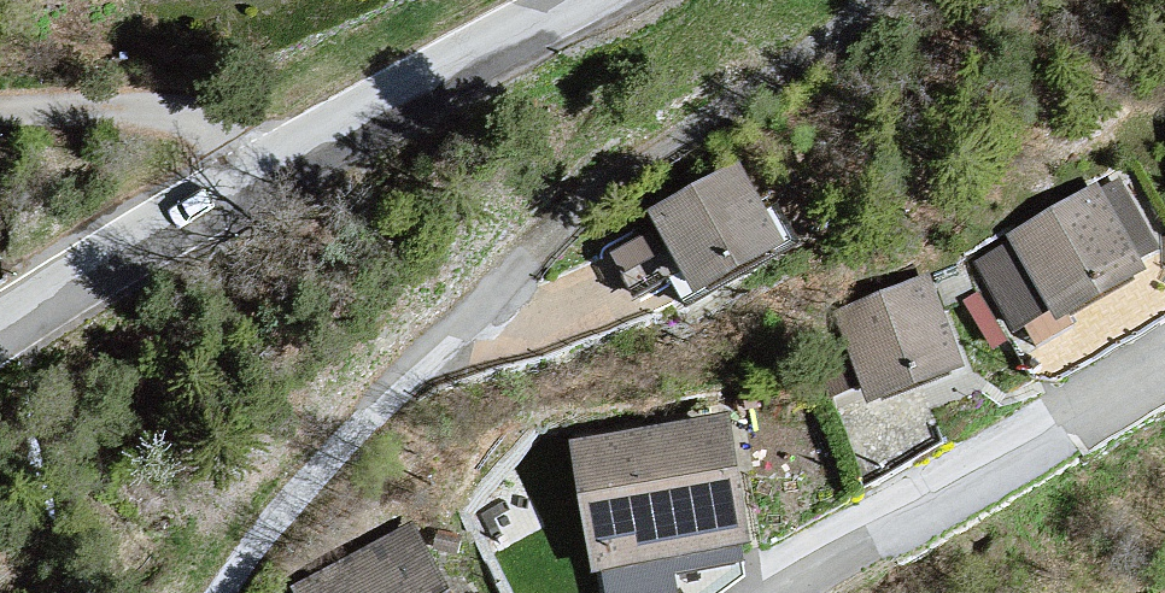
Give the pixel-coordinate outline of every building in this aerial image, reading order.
[(656,223),(606,252),(634,298),(670,277),(689,309),(801,243),(778,204),(765,211),(735,160),(648,210),(656,223)] [(975,269),(1031,340),(1067,323),(1078,337),(1164,291),(1164,286),(1126,192),(975,269)] [(943,288),(845,321),(891,414),(982,384),(943,288)] [(742,429),(578,449),(616,586),(782,556),(742,429)] [(317,592),(458,592),(426,536),(317,592)]
